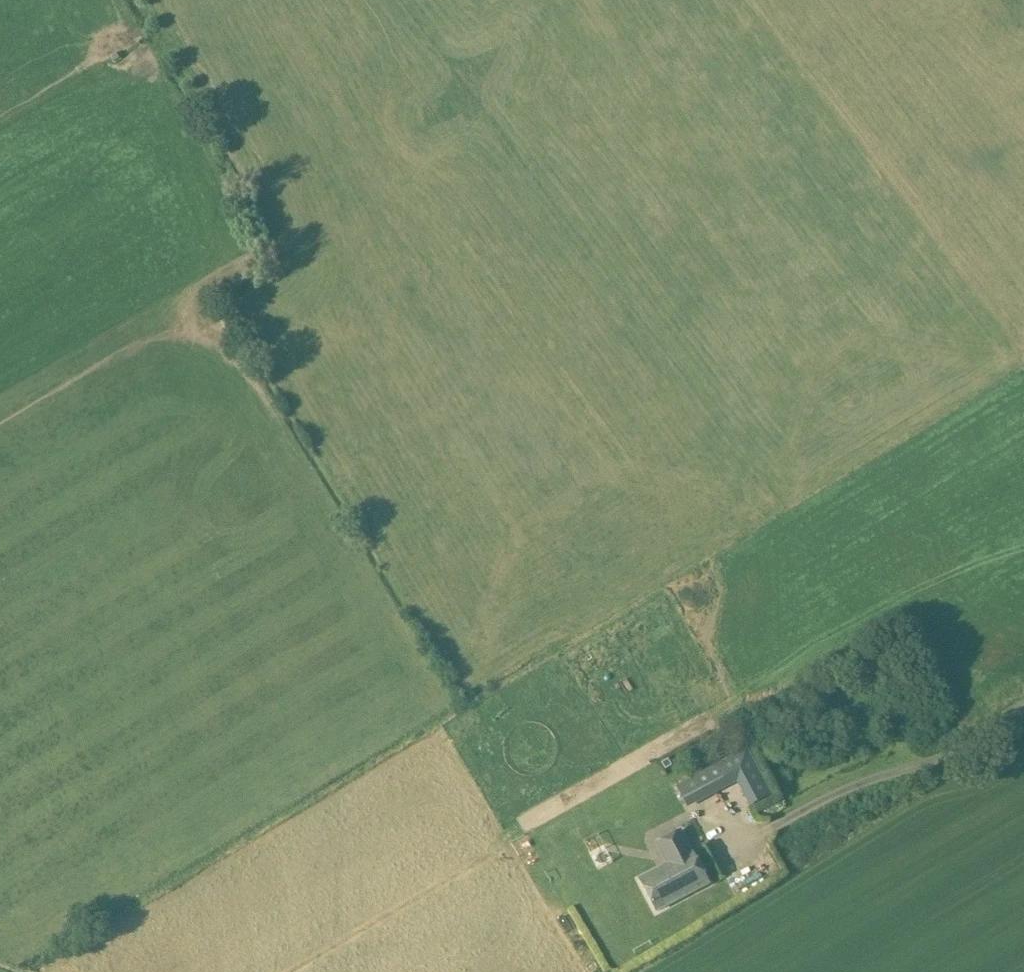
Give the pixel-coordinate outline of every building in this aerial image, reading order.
[(688,809),(731,786),(720,764),(677,786),(688,809)] [(657,843),(668,864),(639,879),(656,912),(711,883),(694,851),(683,829),(657,843)]
